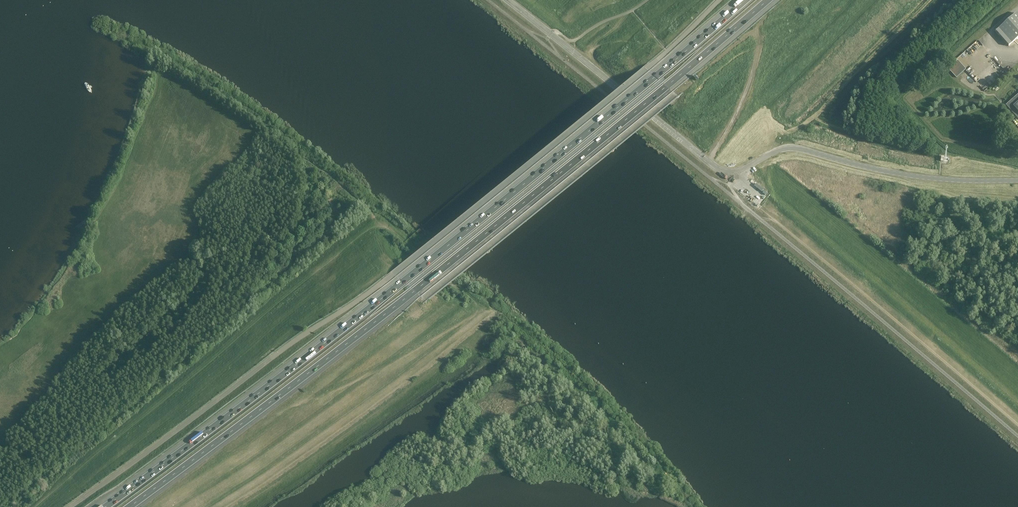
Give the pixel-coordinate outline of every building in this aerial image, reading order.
[(1017,38),(1017,15),(1016,13),(996,31),(1009,46),(1017,38)] [(950,70),(959,62),(958,60),(948,68),(950,70)] [(950,70),(952,72),(961,64),(959,62),(950,70)] [(963,65),(961,64),(952,72),(953,73),(963,65)] [(963,65),(953,73),(955,75),(964,67),(963,65)] [(964,67),(955,75),(956,77),(966,69),(964,67)] [(1017,119),(1017,94),(1006,105),(1017,119)] [(581,121),(580,123),(592,133),(594,132),(595,130),(583,121),(581,121)] [(600,137),(599,139),(611,148),(613,148),(614,146),(602,136),(600,137)] [(457,222),(456,224),(468,234),(470,233),(471,231),(459,222),(457,222)] [(476,238),(475,239),(487,249),(489,248),(490,247),(478,237),(476,238)] [(412,307),(423,300),(421,297),(410,304),(412,307)] [(192,470),(183,477),(184,479),(194,472),(192,470)] [(142,487),(148,483),(146,480),(135,488),(136,490),(141,486),(142,487)]
